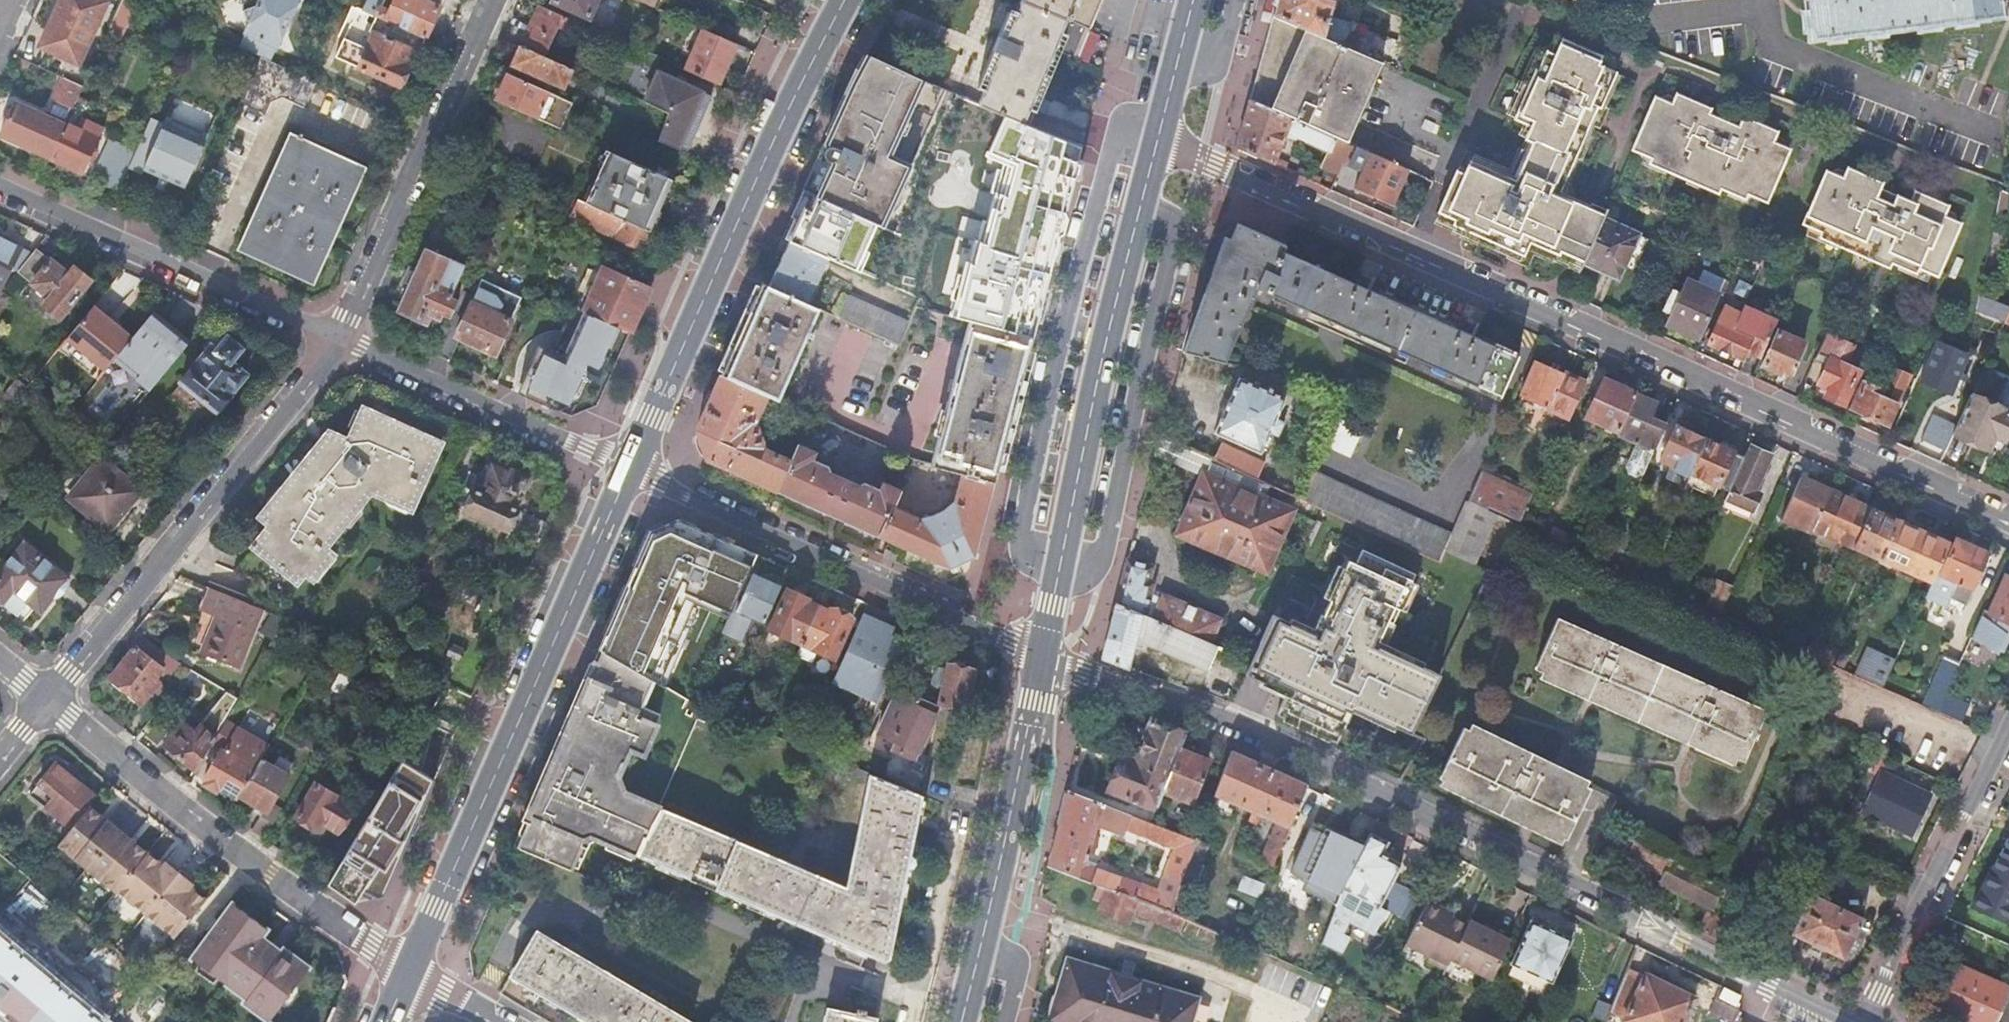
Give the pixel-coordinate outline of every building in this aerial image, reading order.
[(104,0),(62,0),(62,1),(42,46),(80,63),(107,2),(104,0)] [(138,1),(136,0),(124,0),(110,32),(121,37),(138,1)] [(254,4),(240,9),(245,23),(241,31),(242,31),(236,45),(262,57),(268,60),(274,46),(275,46),(283,27),(281,20),(287,19),(296,0),(252,0),(254,4)] [(427,39),(441,7),(425,0),(369,0),(364,10),(379,17),(427,39)] [(599,0),(556,0),(555,2),(591,19),(599,0)] [(1047,88),(1062,52),(1078,58),(1090,27),(1024,0),(952,0),(920,78),(925,81),(941,45),(1047,88)] [(1090,27),(1102,0),(1024,0),(1090,27)] [(1274,18),(1349,50),(1352,45),(1345,42),(1349,32),(1345,24),(1331,19),(1336,0),(1278,0),(1274,18)] [(1999,15),(1997,0),(1808,0),(1813,38),(1999,15)] [(541,6),(523,47),(546,58),(559,29),(564,17),(541,6)] [(421,52),(427,39),(379,17),(372,32),(377,34),(370,49),(347,38),(338,57),(401,85),(417,50),(421,52)] [(1251,102),(1348,146),(1371,88),(1381,64),(1349,50),(1274,18),(1267,43),(1257,81),(1251,102)] [(686,72),(720,87),(738,46),(704,31),(686,72)] [(1588,253),(1601,225),(1584,217),(1556,204),(1575,161),(1581,148),(1599,107),(1603,109),(1617,77),(1606,72),(1599,69),(1602,61),(1559,42),(1552,58),(1544,54),(1529,47),(1514,82),(1511,81),(1506,92),(1509,93),(1500,113),(1511,117),(1522,122),(1529,125),(1523,138),(1526,139),(1531,141),(1514,179),(1494,170),(1465,157),(1437,222),(1466,235),(1495,247),(1497,244),(1533,260),(1534,256),(1538,247),(1557,256),(1559,252),(1568,256),(1584,263),(1588,253)] [(235,45),(235,44),(228,58),(256,71),(262,57),(236,45),(235,45)] [(1001,113),(1031,125),(1036,112),(1046,116),(1051,103),(1042,99),(1047,88),(941,45),(925,81),(958,95),(987,110),(1001,113)] [(546,58),(523,47),(514,65),(565,88),(573,70),(546,58)] [(920,78),(868,56),(861,73),(858,80),(855,80),(846,100),(826,146),(825,149),(819,163),(814,174),(813,174),(812,177),(815,178),(810,189),(809,188),(806,190),(806,191),(842,208),(864,218),(925,81),(920,78)] [(268,60),(262,57),(256,71),(250,84),(241,104),(267,116),(273,104),(287,100),(309,110),(320,83),(295,72),(268,60)] [(250,84),(256,71),(228,58),(223,71),(250,84)] [(1610,64),(1602,61),(1599,69),(1606,72),(1610,64)] [(537,120),(549,92),(510,74),(498,102),(503,104),(537,120)] [(659,75),(647,104),(671,114),(660,142),(669,146),(679,151),(686,135),(695,139),(705,116),(696,112),(704,95),(659,75)] [(1601,225),(1603,220),(1564,203),(1570,191),(1568,190),(1577,169),(1579,170),(1585,156),(1583,155),(1589,141),(1594,143),(1603,123),(1602,122),(1622,79),(1617,77),(1603,109),(1599,107),(1581,148),(1575,161),(1556,204),(1584,217),(1601,225)] [(85,87),(64,78),(55,100),(75,109),(81,97),(85,87)] [(73,114),(68,124),(65,132),(53,159),(85,174),(105,129),(89,122),(97,104),(81,97),(75,109),(73,114)] [(1661,101),(1660,104),(1672,109),(1676,101),(1668,98),(1661,101)] [(1670,174),(1687,181),(1689,176),(1702,181),(1700,186),(1717,194),(1719,189),(1731,194),(1744,199),(1746,194),(1763,201),(1766,202),(1787,152),(1783,151),(1771,146),(1774,137),(1775,135),(1743,122),(1739,132),(1706,117),(1708,113),(1676,99),(1676,101),(1672,109),(1660,104),(1655,102),(1634,153),(1638,154),(1653,161),(1651,166),(1670,174)] [(1346,161),(1352,147),(1348,146),(1251,102),(1239,151),(1287,172),(1290,165),(1278,160),(1286,138),(1297,144),(1298,140),(1328,153),(1322,168),(1340,176),(1344,166),(1346,161)] [(673,182),(657,174),(537,120),(503,104),(480,157),(499,165),(517,173),(580,201),(636,226),(651,233),(673,182)] [(53,159),(65,132),(28,115),(15,109),(11,117),(2,136),(53,159)] [(1080,146),(987,110),(919,307),(984,324),(1033,338),(1080,146)] [(1516,134),(1523,138),(1529,125),(1522,122),(1516,134)] [(190,151),(196,137),(166,124),(145,170),(186,188),(200,156),(190,151)] [(1783,141),(1774,137),(1771,146),(1783,151),(1784,147),(1783,141)] [(1467,153),(1465,157),(1494,170),(1514,179),(1531,141),(1526,139),(1521,150),(1519,149),(1509,171),(1467,153)] [(95,179),(119,190),(137,151),(112,140),(95,179)] [(314,278),(361,170),(295,140),(247,248),(314,278)] [(1418,177),(1352,147),(1346,161),(1344,166),(1372,178),(1365,193),(1403,210),(1418,177)] [(1669,178),(1670,174),(1651,166),(1653,161),(1638,154),(1635,163),(1669,178)] [(1832,173),(1830,177),(1844,182),(1847,174),(1838,170),(1832,173)] [(1842,246),(1859,254),(1861,249),(1874,254),(1872,259),(1890,266),(1892,261),(1904,266),(1917,272),(1919,267),(1935,273),(1938,275),(1959,224),(1955,223),(1942,218),(1946,209),(1947,207),(1916,194),(1911,204),(1878,190),(1880,185),(1848,172),(1847,174),(1844,182),(1830,177),(1826,175),(1806,225),(1810,227),(1825,233),(1823,238),(1842,246)] [(1689,176),(1687,181),(1686,184),(1698,190),(1700,186),(1702,181),(1689,176)] [(2000,189),(1994,215),(2001,217),(2003,209),(2008,210),(2008,193),(2000,189)] [(798,210),(785,238),(792,241),(826,257),(839,226),(835,224),(842,208),(806,191),(798,210)] [(1760,210),(1763,201),(1746,194),(1744,199),(1731,194),(1730,198),(1760,210)] [(580,201),(572,219),(647,253),(655,235),(651,233),(636,226),(580,201)] [(1954,212),(1946,209),(1942,218),(1955,223),(1957,219),(1954,212)] [(1637,236),(1603,220),(1601,225),(1588,253),(1584,263),(1618,278),(1637,236)] [(1528,270),(1533,260),(1497,244),(1495,247),(1466,235),(1437,222),(1435,226),(1452,233),(1451,236),(1477,247),(1478,245),(1508,258),(1507,260),(1528,270)] [(1216,238),(1185,353),(1225,364),(1254,289),(1501,397),(1518,358),(1472,337),(1461,332),(1368,291),(1357,287),(1283,254),(1257,243),(1260,236),(1239,227),(1216,238)] [(1841,250),(1842,246),(1823,238),(1825,233),(1810,227),(1806,236),(1841,250)] [(39,249),(24,242),(22,248),(5,239),(0,236),(0,291),(3,292),(18,273),(39,249)] [(1286,247),(1260,236),(1257,243),(1283,254),(1286,247)] [(559,247),(571,252),(574,244),(563,238),(559,247)] [(810,305),(830,259),(826,257),(792,241),(771,288),(810,305)] [(1579,274),(1584,263),(1568,256),(1559,252),(1557,256),(1538,247),(1534,256),(1553,265),(1554,263),(1579,274)] [(70,275),(39,249),(18,273),(50,299),(45,306),(62,319),(93,281),(76,268),(70,275)] [(1861,249),(1859,254),(1858,257),(1871,262),(1872,259),(1874,254),(1861,249)] [(445,315),(453,318),(459,305),(451,301),(458,286),(456,285),(464,268),(429,252),(422,269),(421,269),(419,274),(412,270),(406,284),(413,287),(401,312),(424,322),(427,314),(442,321),(445,315)] [(653,289),(659,277),(635,266),(630,278),(653,289)] [(1932,282),(1935,273),(1919,267),(1917,272),(1904,266),(1902,270),(1932,282)] [(646,305),(653,289),(630,278),(607,268),(586,314),(633,335),(646,305)] [(1357,287),(1368,291),(1372,281),(1362,276),(1357,287)] [(437,356),(451,362),(461,340),(489,353),(494,341),(503,346),(523,301),(482,282),(470,309),(459,305),(453,318),(437,356)] [(1672,288),(1662,310),(1671,314),(1665,326),(1697,341),(1717,296),(1686,282),(1681,292),(1672,288)] [(757,301),(724,376),(769,396),(815,417),(916,462),(965,475),(996,483),(1033,338),(984,324),(919,307),(911,323),(901,346),(842,319),(810,305),(771,288),(764,285),(757,301)] [(852,297),(842,319),(901,346),(911,323),(852,297)] [(107,371),(115,361),(134,338),(95,307),(68,340),(107,371)] [(1758,363),(1772,332),(1738,316),(1739,315),(1723,307),(1706,345),(1741,360),(1743,356),(1758,363)] [(556,384),(583,325),(548,309),(522,368),(556,384)] [(134,338),(115,361),(152,390),(193,340),(157,310),(134,338)] [(1461,332),(1472,337),(1477,327),(1466,322),(1461,332)] [(184,383),(220,413),(250,376),(234,364),(245,350),(225,333),(226,331),(223,328),(209,345),(212,348),(184,383)] [(1791,373),(1804,344),(1778,332),(1763,366),(1780,374),(1783,369),(1791,373)] [(1854,347),(1826,333),(1815,359),(1827,365),(1818,385),(1829,390),(1825,398),(1843,406),(1858,372),(1845,366),(1854,347)] [(1937,343),(1920,381),(1949,394),(1966,356),(1937,343)] [(1548,408),(1570,418),(1585,385),(1563,376),(1536,364),(1521,396),(1548,408)] [(769,396),(724,376),(710,407),(700,431),(709,460),(781,493),(795,463),(768,451),(758,423),(769,396)] [(1241,379),(1216,434),(1262,454),(1271,433),(1279,437),(1285,424),(1277,420),(1286,400),(1241,379)] [(4,397),(15,406),(29,388),(18,380),(4,397)] [(1587,417),(1619,432),(1636,394),(1604,380),(1587,417)] [(1881,393),(1861,384),(1850,409),(1886,426),(1895,406),(1878,398),(1881,393)] [(1632,455),(1649,462),(1665,425),(1649,418),(1656,403),(1636,394),(1619,432),(1618,435),(1637,444),(1632,455)] [(1971,395),(1955,428),(1953,435),(1988,451),(1990,445),(1999,449),(2008,428),(2008,412),(1971,395)] [(315,581),(335,556),(327,550),(373,493),(413,511),(442,444),(364,409),(350,442),(330,433),(262,518),(272,527),(255,548),(299,584),(307,574),(315,581)] [(1953,435),(1955,428),(1931,417),(1920,440),(1945,451),(1953,435)] [(1351,458),(1363,431),(1337,419),(1325,445),(1351,458)] [(1690,473),(1705,440),(1691,434),(1692,431),(1692,428),(1680,422),(1678,424),(1676,428),(1675,427),(1661,460),(1690,473)] [(1162,437),(1157,456),(1205,476),(1181,534),(1268,570),(1292,512),(1259,498),(1266,484),(1259,481),(1215,461),(1162,437)] [(1744,457),(1705,440),(1690,473),(1729,491),(1744,457)] [(1223,444),(1215,461),(1259,481),(1266,464),(1223,444)] [(819,453),(802,446),(795,463),(781,493),(882,538),(895,508),(903,492),(886,484),(883,492),(867,484),(861,486),(832,473),(830,468),(815,461),(819,453)] [(1729,491),(1726,498),(1752,510),(1759,493),(1755,490),(1771,455),(1749,446),(1744,457),(1729,491)] [(509,528),(540,542),(548,523),(518,510),(518,509),(516,508),(530,477),(492,460),(484,477),(482,476),(467,510),(509,530),(509,528)] [(142,492),(103,461),(73,499),(111,530),(142,492)] [(1440,562),(1444,552),(1452,535),(1313,473),(1301,500),(1322,509),(1440,562)] [(1481,474),(1470,499),(1482,504),(1520,522),(1531,496),(1493,479),(1481,474)] [(977,557),(996,483),(965,475),(957,505),(947,513),(935,518),(923,521),(895,508),(882,538),(952,570),(977,557)] [(1801,477),(1786,510),(1816,524),(1831,491),(1801,477)] [(1813,529),(1854,548),(1872,509),(1831,491),(1816,524),(1813,529)] [(1444,552),(1476,566),(1497,515),(1469,503),(1467,502),(1452,535),(1444,552)] [(1872,509),(1854,548),(1880,559),(1897,521),(1872,509)] [(1781,521),(1811,534),(1813,529),(1816,524),(1786,510),(1781,521)] [(1923,532),(1897,521),(1880,559),(1906,571),(1923,532)] [(1574,531),(1571,539),(1577,542),(1581,534),(1574,531)] [(1923,532),(1906,571),(1931,582),(1935,572),(1948,543),(1923,532)] [(1931,582),(1930,583),(1953,594),(1950,598),(1967,606),(1975,588),(1973,587),(1988,554),(1956,539),(1940,575),(1935,572),(1931,582)] [(0,577),(0,601),(20,618),(32,604),(44,614),(71,581),(27,544),(0,577)] [(1396,728),(1413,736),(1413,734),(1442,673),(1423,665),(1422,668),(1376,648),(1387,621),(1391,623),(1397,609),(1409,582),(1413,573),(1359,549),(1353,564),(1345,561),(1342,570),(1328,601),(1321,617),(1326,619),(1316,640),(1312,638),(1288,628),(1289,625),(1288,625),(1273,618),(1251,664),(1245,679),(1261,686),(1263,686),(1264,684),(1288,694),(1284,701),(1277,718),(1338,745),(1352,713),(1355,706),(1382,718),(1381,721),(1396,728)] [(1130,561),(1118,604),(1146,617),(1152,596),(1155,583),(1150,582),(1154,567),(1147,566),(1149,559),(1138,556),(1136,563),(1130,561)] [(724,560),(707,598),(729,608),(746,570),(724,560)] [(1320,598),(1328,601),(1342,570),(1334,566),(1320,598)] [(739,621),(762,631),(782,586),(755,573),(737,612),(742,614),(739,621)] [(1984,611),(1972,639),(1999,651),(2008,629),(2008,578),(2005,576),(1988,613),(1984,611)] [(1417,585),(1409,582),(1397,609),(1405,612),(1417,585)] [(1705,608),(1720,615),(1731,589),(1716,583),(1705,608)] [(263,610),(213,590),(205,612),(219,617),(205,654),(240,668),(263,610)] [(802,645),(822,602),(811,597),(809,600),(788,591),(764,644),(791,656),(797,643),(802,645)] [(1156,621),(1164,601),(1152,596),(1146,617),(1156,621)] [(1156,621),(1219,649),(1220,650),(1223,644),(1219,634),(1223,626),(1226,625),(1227,622),(1227,619),(1226,617),(1222,615),(1220,616),(1218,618),(1217,621),(1165,599),(1164,601),(1156,621)] [(833,607),(822,602),(802,645),(835,660),(852,620),(831,610),(833,607)] [(1103,660),(1129,670),(1137,643),(1143,645),(1142,648),(1147,650),(1150,642),(1210,669),(1219,649),(1156,621),(1146,617),(1118,604),(1103,660)] [(890,615),(869,605),(857,634),(860,636),(846,668),(842,666),(829,695),(863,711),(891,650),(877,643),(890,615)] [(1290,621),(1288,625),(1289,625),(1288,628),(1312,638),(1316,640),(1326,619),(1321,617),(1318,616),(1312,630),(1290,621)] [(1585,690),(1582,697),(1597,704),(1600,696),(1683,734),(1680,741),(1684,743),(1695,748),(1698,741),(1738,759),(1745,762),(1766,712),(1711,687),(1561,620),(1538,669),(1545,672),(1585,690)] [(1422,668),(1423,665),(1425,661),(1385,643),(1394,624),(1391,623),(1387,621),(1376,648),(1422,668)] [(467,643),(471,633),(463,630),(459,639),(467,643)] [(153,663),(161,653),(142,637),(134,647),(136,649),(111,680),(142,704),(159,683),(156,681),(163,671),(153,663)] [(1858,673),(1887,682),(1896,653),(1868,644),(1858,673)] [(657,682),(602,652),(582,698),(558,752),(515,848),(572,873),(573,870),(583,848),(581,842),(588,836),(597,840),(605,844),(632,856),(638,859),(639,857),(661,808),(622,791),(614,772),(619,761),(623,760),(623,759),(629,746),(642,752),(647,754),(664,715),(646,707),(657,682)] [(1925,704),(1939,711),(1946,695),(1960,664),(1944,656),(1943,658),(1945,659),(1925,704)] [(933,687),(943,689),(947,667),(938,665),(933,687)] [(346,697),(360,673),(347,666),(333,689),(346,697)] [(947,667),(943,689),(940,705),(968,710),(975,671),(948,666),(947,667)] [(1541,679),(1582,697),(1585,690),(1545,672),(1541,679)] [(235,709),(240,700),(207,682),(202,691),(235,709)] [(459,726),(473,695),(460,688),(448,683),(445,682),(431,713),(459,726)] [(1263,686),(1261,686),(1259,690),(1284,701),(1288,694),(1264,684),(1263,686)] [(939,707),(900,690),(879,737),(896,744),(892,752),(894,753),(914,763),(939,707)] [(1939,711),(1938,712),(1961,723),(1970,705),(1946,695),(1939,711)] [(1600,696),(1597,704),(1680,741),(1683,734),(1600,696)] [(1394,732),(1396,728),(1381,721),(1382,718),(1355,706),(1352,713),(1394,732)] [(1186,736),(1153,722),(1136,767),(1169,780),(1180,751),(1186,736)] [(198,773),(218,739),(202,727),(196,733),(185,724),(166,747),(198,773)] [(777,727),(768,724),(764,732),(773,736),(777,727)] [(1497,745),(1586,787),(1590,780),(1472,725),(1469,731),(1497,745)] [(1491,803),(1565,838),(1568,839),(1591,789),(1586,787),(1497,745),(1469,731),(1465,730),(1442,780),(1444,781),(1491,803)] [(892,758),(894,753),(892,752),(896,744),(879,737),(873,749),(892,758)] [(1735,767),(1738,759),(1698,741),(1695,748),(1735,767)] [(629,746),(623,759),(636,765),(642,752),(629,746)] [(208,782),(239,800),(241,797),(257,769),(227,751),(208,782)] [(1169,780),(1164,792),(1193,803),(1210,763),(1180,751),(1169,780)] [(1249,866),(1270,875),(1307,787),(1306,787),(1231,753),(1215,796),(1255,814),(1254,818),(1262,821),(1263,818),(1278,824),(1271,841),(1261,837),(1249,866)] [(257,769),(241,797),(268,813),(290,776),(288,775),(293,765),(280,758),(275,767),(262,760),(257,769)] [(1105,786),(1100,804),(1125,813),(1130,798),(1145,804),(1139,819),(1151,824),(1164,792),(1169,780),(1136,767),(1121,761),(1110,789),(1105,786)] [(47,809),(72,829),(89,808),(97,799),(56,766),(39,786),(55,799),(47,809)] [(922,797),(870,774),(846,888),(661,808),(639,857),(884,961),(883,960),(888,958),(889,959),(916,820),(922,797)] [(1864,813),(1890,824),(1893,819),(1917,830),(1932,796),(1882,774),(1864,813)] [(322,780),(318,786),(315,785),(295,818),(316,830),(320,824),(338,834),(354,807),(333,795),(337,789),(322,780)] [(1562,844),(1565,838),(1491,803),(1444,781),(1442,787),(1562,844)] [(1068,791),(1048,866),(1098,887),(1170,913),(1175,899),(1141,885),(1087,866),(1089,859),(1087,858),(1097,820),(1106,823),(1104,829),(1124,837),(1132,816),(1125,813),(1100,804),(1068,791)] [(64,839),(58,847),(87,870),(119,832),(89,808),(72,829),(64,839)] [(375,882),(406,832),(379,814),(348,864),(375,882)] [(1207,816),(1197,842),(1209,846),(1219,821),(1207,816)] [(1377,817),(1370,832),(1392,841),(1398,827),(1377,817)] [(1151,824),(1139,819),(1135,830),(1155,837),(1160,827),(1151,824)] [(1893,819),(1890,824),(1914,835),(1917,830),(1893,819)] [(1160,839),(1193,852),(1197,842),(1165,829),(1160,839)] [(87,870),(116,893),(117,892),(131,875),(148,855),(119,832),(87,870)] [(1713,909),(1723,886),(1610,833),(1608,839),(1617,843),(1615,845),(1619,847),(1618,850),(1628,855),(1626,860),(1656,873),(1651,886),(1657,889),(1659,884),(1713,909)] [(1374,837),(1345,891),(1380,910),(1403,866),(1385,857),(1392,846),(1374,837)] [(632,856),(605,844),(602,850),(629,861),(632,856)] [(583,848),(573,870),(580,873),(587,857),(583,848)] [(131,875),(117,892),(147,916),(180,876),(166,864),(163,867),(148,854),(148,855),(131,875)] [(1284,894),(1324,911),(1340,874),(1299,857),(1284,894)] [(147,916),(176,939),(207,902),(191,889),(193,886),(180,876),(147,916)] [(1793,933),(1845,958),(1865,917),(1813,892),(1793,933)] [(1428,902),(1405,944),(1429,955),(1427,959),(1446,968),(1450,960),(1467,925),(1452,918),(1441,913),(1443,909),(1428,902)] [(233,905),(196,955),(192,960),(202,967),(199,971),(214,982),(217,978),(247,1000),(250,997),(275,1016),(310,969),(284,950),(282,954),(262,939),(268,931),(233,905)] [(1454,914),(1443,909),(1441,913),(1452,918),(1454,914)] [(1699,931),(1725,944),(1733,927),(1706,914),(1699,931)] [(1545,996),(1573,939),(1531,920),(1504,977),(1545,996)] [(1476,972),(1492,979),(1510,940),(1469,922),(1467,925),(1450,960),(1476,972)] [(538,932),(511,976),(587,1021),(690,1021),(661,1005),(664,998),(653,992),(650,998),(581,957),(585,951),(572,944),(568,950),(538,932)] [(22,973),(0,954),(0,1000),(22,973)] [(1205,990),(1068,954),(1049,1021),(1196,1021),(1205,990)] [(1446,968),(1442,974),(1470,986),(1476,972),(1450,960),(1446,968)] [(69,1021),(76,1021),(98,995),(65,968),(41,998),(69,1021)] [(2008,995),(2008,989),(1961,968),(1942,1011),(1965,1021),(1997,1021),(2007,1000),(2008,995)] [(1628,969),(1611,1011),(1625,1018),(1624,1020),(1628,1021),(1684,1021),(1695,999),(1646,976),(1645,978),(1628,969)] [(275,1016),(250,997),(247,1000),(244,1004),(269,1021),(271,1021),(275,1016)] [(827,1010),(824,1021),(876,1021),(876,1020),(865,1017),(866,1013),(857,1011),(856,1016),(827,1010)]
